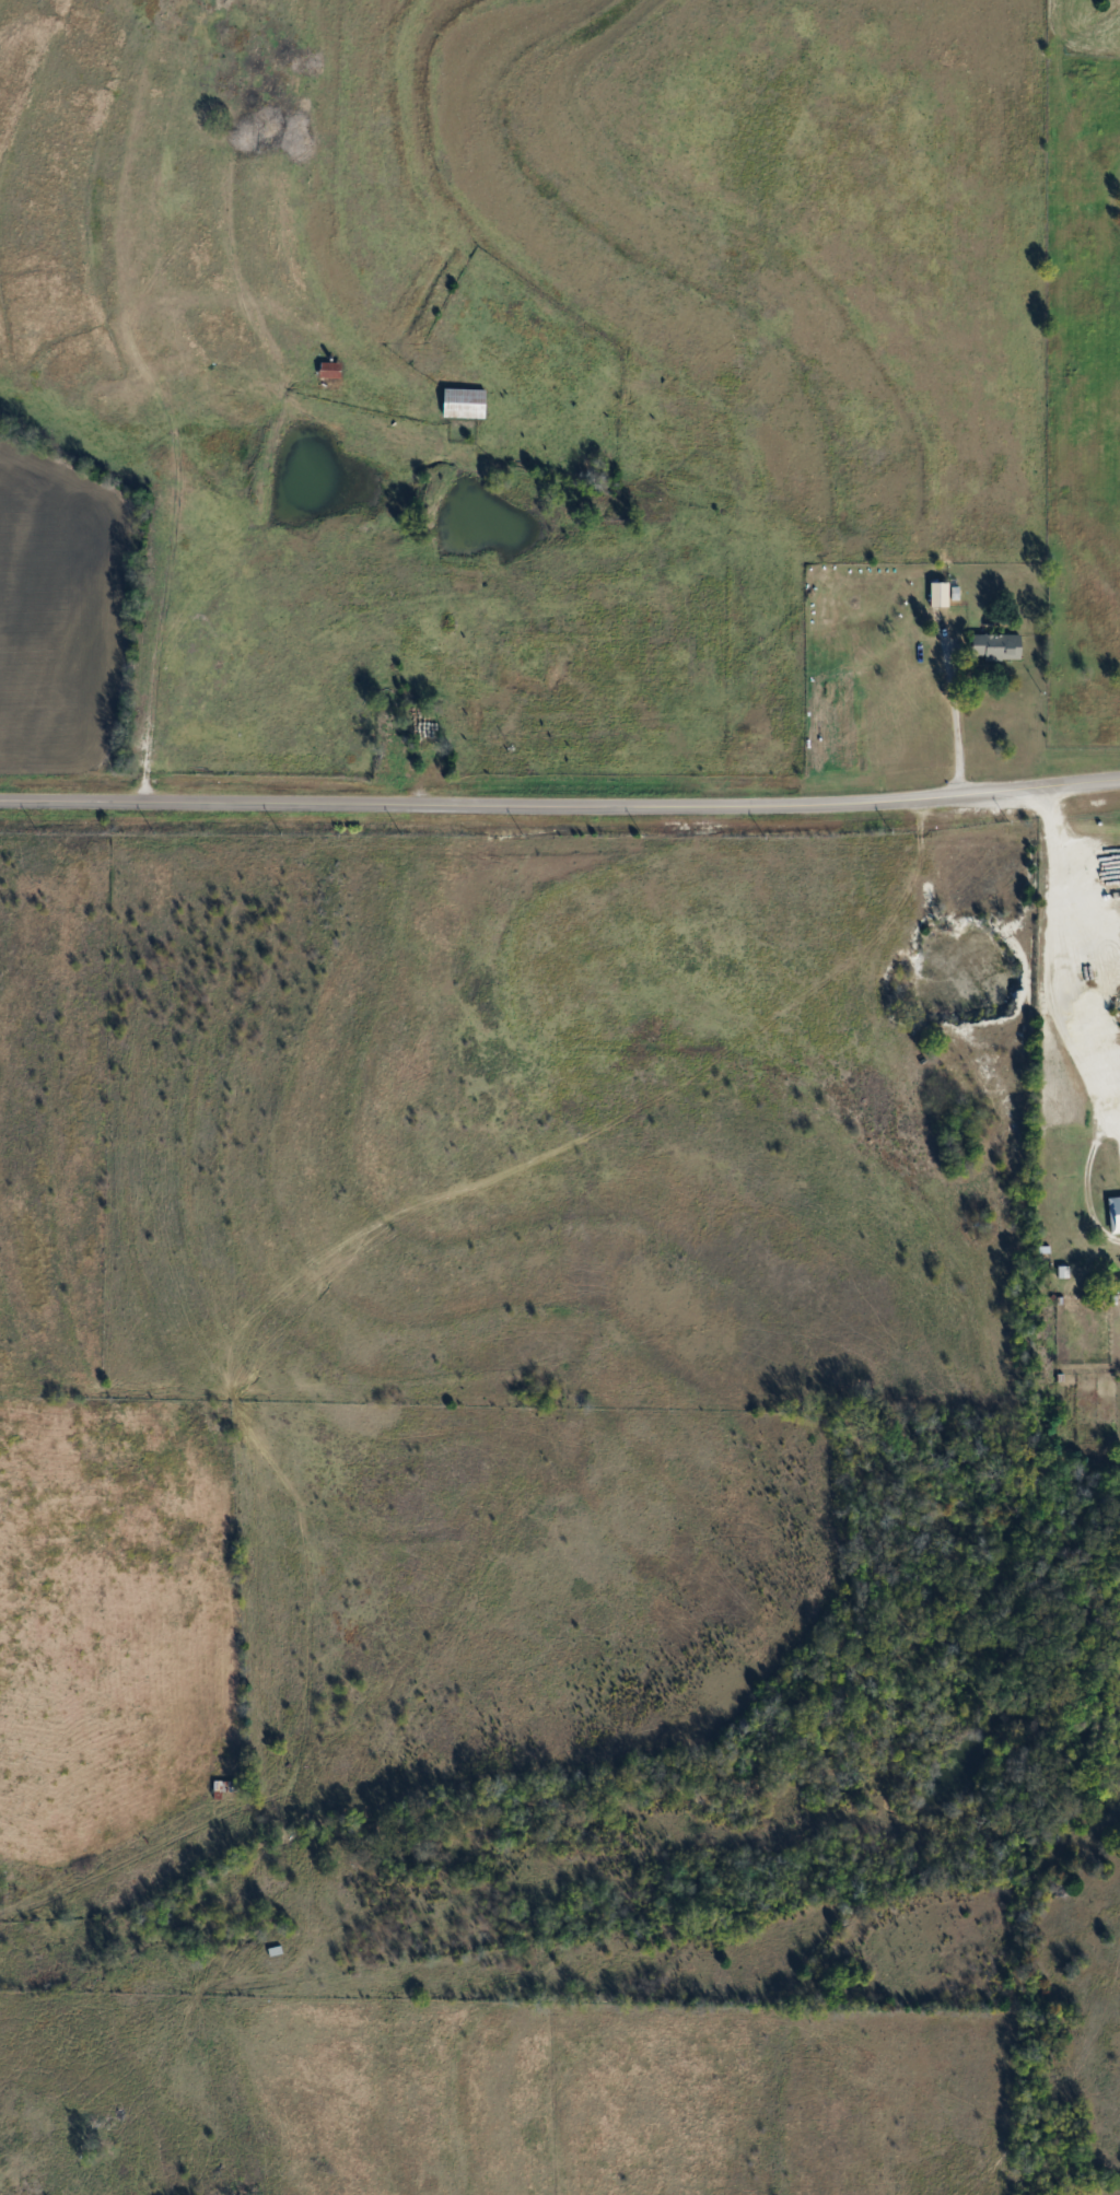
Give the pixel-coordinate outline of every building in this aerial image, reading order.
[(319,377),(319,361),(341,361),(341,377),(319,377)] [(487,387),(487,417),(444,417),(444,387),(487,387)] [(954,606),(930,606),(930,583),(954,583),(954,606)] [(1023,633),(1023,659),(975,659),(975,633),(1023,633)] [(1108,1196),(1119,1196),(1119,1232),(1110,1233),(1108,1196)] [(238,1790),(224,1790),(224,1797),(212,1797),(212,1779),(238,1779),(238,1790)]
